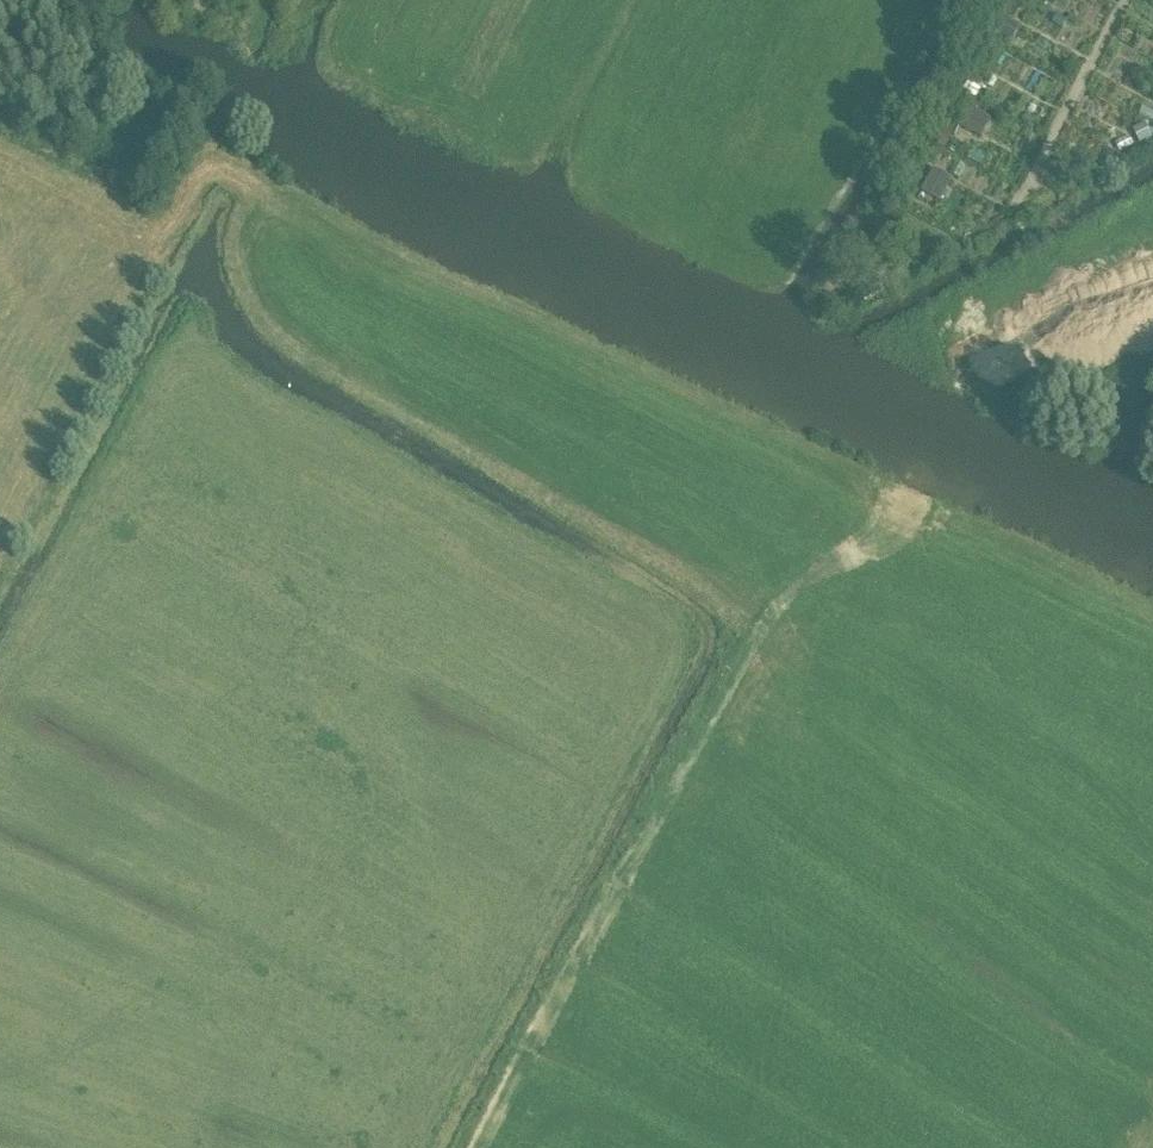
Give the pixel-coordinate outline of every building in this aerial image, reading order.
[(982,134),(988,117),(968,110),(962,128),(982,134)] [(920,191),(940,200),(950,177),(931,168),(920,191)]
